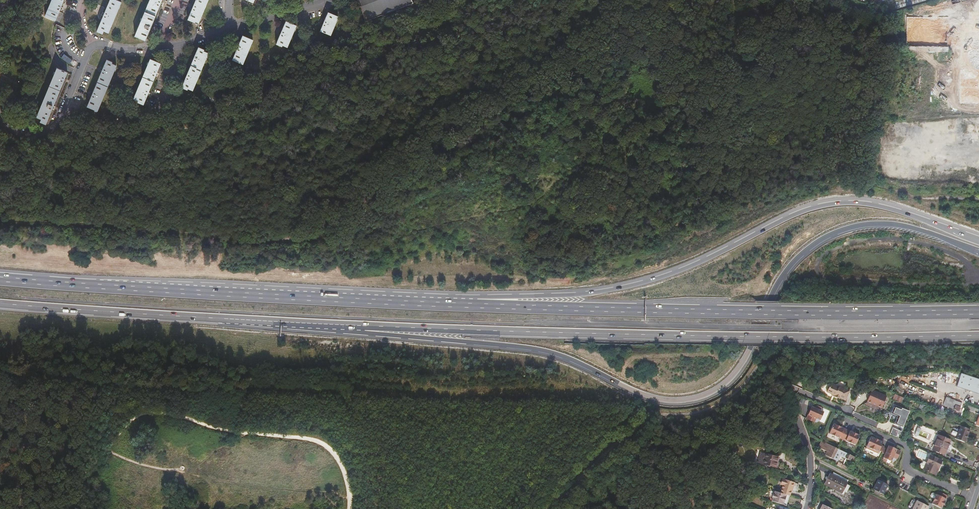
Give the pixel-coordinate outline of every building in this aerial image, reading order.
[(60,9),(62,6),(64,0),(52,0),(45,16),(56,21),(60,9)] [(105,13),(104,15),(97,31),(102,33),(104,30),(108,32),(121,2),(117,0),(110,0),(105,13)] [(135,36),(145,40),(150,30),(151,27),(160,5),(161,3),(162,0),(150,0),(135,36)] [(193,6),(192,9),(188,20),(195,23),(195,24),(198,25),(208,0),(196,0),(193,6)] [(412,3),(411,0),(357,0),(366,20),(412,3)] [(960,101),(978,101),(978,11),(942,10),(942,16),(907,16),(907,46),(936,47),(936,50),(949,51),(949,30),(961,31),(960,101)] [(328,12),(325,20),(324,22),(321,31),(331,35),(338,16),(328,12)] [(282,31),(280,34),(276,44),(282,46),(282,45),(287,47),(296,25),(286,21),(282,31)] [(238,46),(237,49),(233,59),(243,64),(253,39),(243,35),(238,46)] [(198,47),(194,57),(193,59),(187,75),(185,77),(181,87),(187,89),(188,88),(192,90),(208,52),(203,50),(204,49),(198,47)] [(155,76),(156,73),(161,63),(150,58),(134,98),(138,100),(138,101),(144,104),(148,94),(149,91),(155,76)] [(107,59),(103,69),(102,71),(93,92),(92,95),(87,106),(97,110),(116,65),(112,63),(112,61),(107,59)] [(53,105),(63,81),(65,78),(67,72),(57,68),(37,117),(42,119),(41,121),(46,124),(52,109),(53,105)] [(954,371),(947,371),(946,383),(950,383),(951,375),(960,377),(961,373),(954,371)] [(961,373),(960,377),(957,387),(978,394),(978,379),(961,373)] [(846,401),(850,392),(845,389),(840,387),(839,388),(833,385),(831,386),(830,388),(828,389),(827,391),(828,393),(833,395),(836,396),(836,397),(840,399),(841,398),(846,401)] [(881,409),(886,397),(872,391),(866,403),(881,409)] [(907,399),(895,394),(893,400),(912,407),(913,405),(906,402),(907,399)] [(946,398),(945,401),(944,405),(943,405),(959,411),(962,404),(946,398)] [(812,407),(808,417),(816,421),(817,419),(821,420),(824,412),(821,411),(822,408),(817,405),(816,409),(812,407)] [(903,426),(909,411),(899,407),(898,408),(894,407),(892,412),(900,415),(897,423),(903,426)] [(859,437),(834,424),(829,434),(855,446),(859,437)] [(965,443),(971,430),(961,426),(956,439),(965,443)] [(893,428),(890,435),(896,437),(899,431),(893,428)] [(939,436),(935,445),(933,450),(945,455),(951,441),(939,436)] [(884,441),(880,439),(879,442),(871,438),(867,446),(882,453),(884,449),(884,448),(881,446),(884,441)] [(838,449),(823,442),(820,449),(829,453),(827,456),(838,462),(841,456),(853,462),(855,458),(838,449)] [(882,453),(867,446),(866,449),(878,455),(879,452),(882,454),(882,453)] [(896,460),(897,460),(901,452),(888,447),(887,450),(884,449),(882,453),(893,458),(896,460)] [(882,454),(881,455),(884,456),(882,461),(886,462),(887,461),(891,463),(891,462),(893,458),(882,453),(882,454)] [(778,458),(760,454),(758,464),(776,468),(778,458)] [(927,463),(924,470),(936,475),(942,462),(941,461),(942,461),(931,455),(927,463)] [(847,483),(848,480),(834,473),(832,476),(847,483)] [(847,483),(832,476),(830,474),(825,484),(830,487),(842,493),(847,484),(847,483)] [(874,490),(883,495),(888,485),(878,480),(874,490)] [(794,489),(795,490),(797,484),(786,481),(784,486),(785,486),(794,489)] [(842,493),(830,487),(830,488),(843,495),(845,492),(848,485),(847,484),(842,493)] [(791,498),(794,489),(785,486),(782,494),(788,497),(791,498)] [(936,497),(946,501),(948,496),(939,491),(937,495),(936,497)] [(782,494),(776,493),(775,495),(773,498),(774,499),(773,502),(784,506),(788,497),(782,494)] [(932,504),(942,508),(946,501),(936,497),(935,499),(932,504)]
